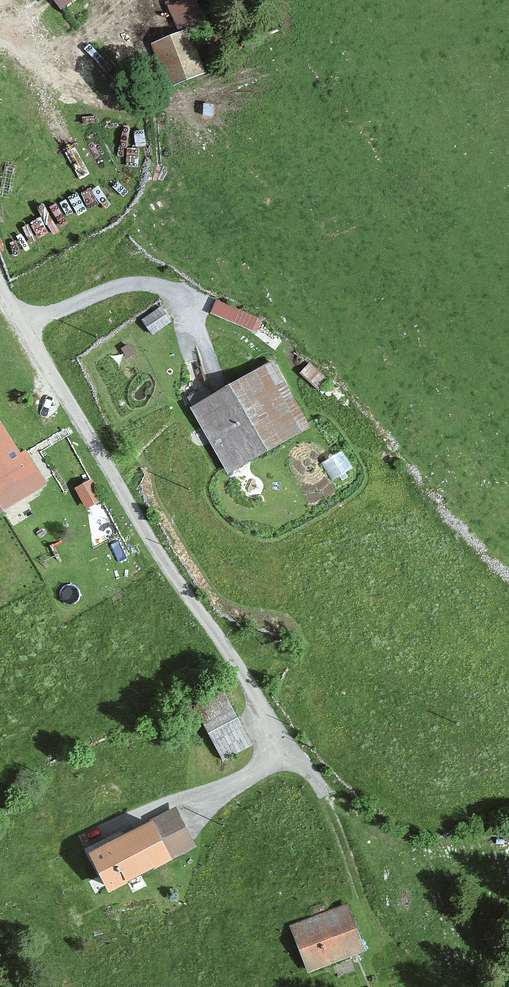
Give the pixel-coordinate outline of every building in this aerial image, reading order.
[(60,16),(79,0),(46,0),(60,16)] [(208,17),(201,0),(173,0),(171,1),(182,28),(208,17)] [(195,30),(156,45),(173,90),(213,74),(195,30)] [(271,322),(222,299),(214,316),(263,338),(271,322)] [(278,366),(188,411),(223,480),(313,435),(278,366)] [(48,488),(0,410),(0,517),(48,488)] [(89,476),(71,489),(87,512),(106,499),(89,476)] [(231,685),(207,694),(229,751),(253,742),(231,685)] [(177,808),(89,854),(114,901),(202,855),(177,808)] [(355,905),(287,928),(302,973),(370,950),(355,905)]
